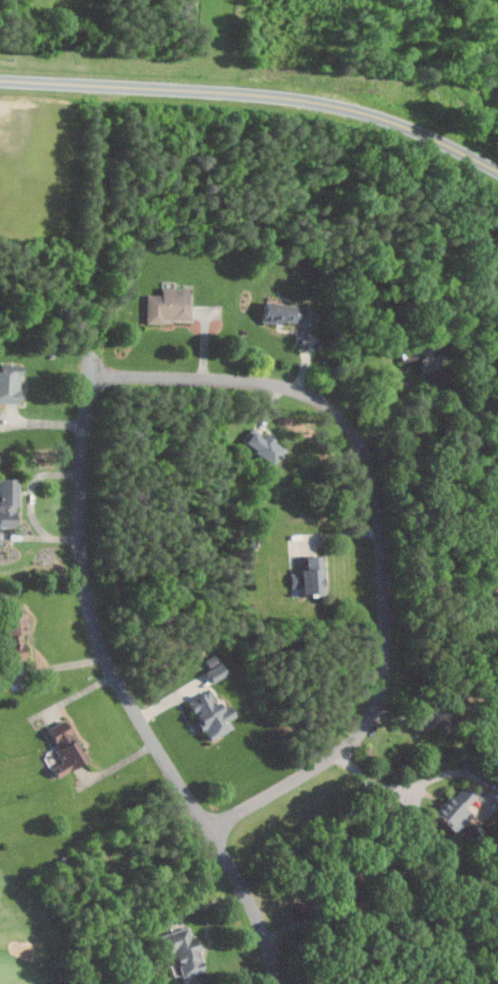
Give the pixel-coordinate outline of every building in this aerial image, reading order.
[(144,323),(162,323),(162,319),(189,320),(189,287),(159,287),(159,294),(145,294),(144,323)] [(313,309),(262,301),(259,319),(310,327),(313,309)] [(436,368),(429,338),(400,345),(404,359),(414,357),(418,373),(436,368)] [(19,372),(0,371),(0,402),(17,404),(19,372)] [(241,444),(269,464),(280,449),(251,429),(241,444)] [(0,478),(0,527),(15,527),(16,479),(0,478)] [(300,557),(301,573),(289,573),(289,587),(299,586),(299,596),(321,596),(319,556),(300,557)] [(19,604),(0,606),(0,612),(6,660),(26,657),(19,604)] [(207,740),(229,726),(225,719),(232,714),(228,707),(222,710),(208,688),(184,703),(207,740)] [(63,764),(51,771),(53,775),(83,758),(65,725),(47,734),(63,764)] [(433,813),(454,833),(471,815),(463,807),(474,795),(461,783),(433,813)] [(179,975),(202,968),(189,925),(158,934),(164,952),(172,949),(179,975)]
